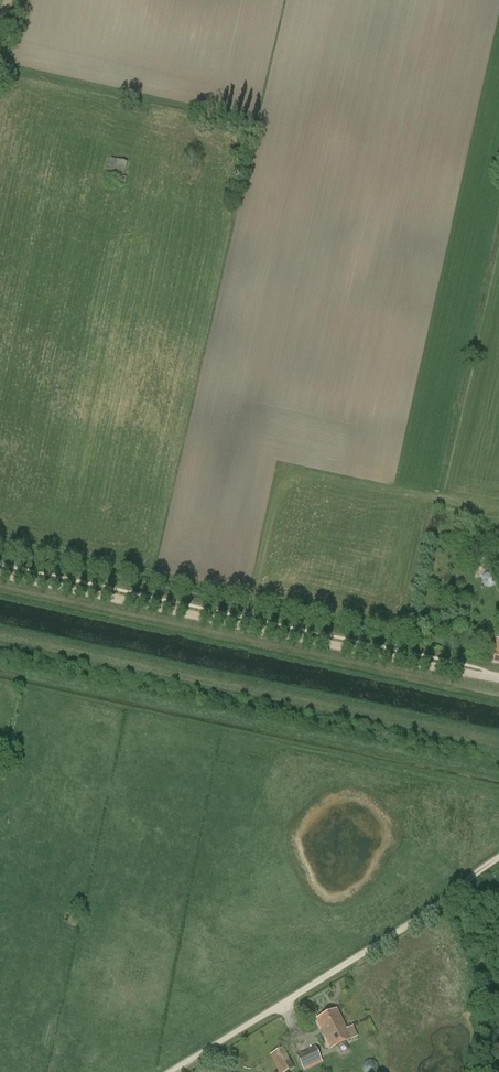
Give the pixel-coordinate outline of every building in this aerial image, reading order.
[(127,163),(111,158),(106,178),(123,182),(127,163)] [(347,1029),(337,1009),(317,1020),(330,1049),(358,1035),(353,1026),(347,1029)] [(297,1056),(303,1068),(321,1060),(315,1046),(309,1049),(309,1050),(297,1056)] [(283,1048),(270,1055),(278,1071),(287,1071),(293,1069),(283,1048)]
